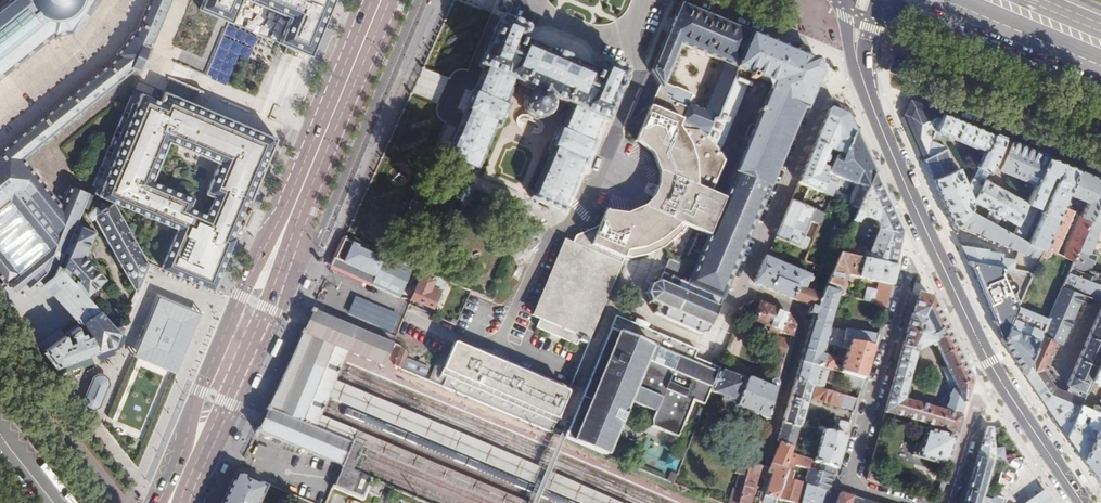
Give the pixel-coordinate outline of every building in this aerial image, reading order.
[(138,76),(140,68),(146,56),(170,0),(148,0),(135,31),(131,29),(116,52),(118,55),(0,150),(0,210),(8,204),(44,248),(15,271),(0,251),(0,280),(2,282),(5,280),(14,289),(23,281),(26,285),(33,280),(36,283),(56,264),(58,260),(61,253),(71,232),(88,194),(70,186),(60,209),(21,159),(128,73),(138,76)] [(45,38),(59,29),(72,26),(92,0),(0,0),(0,74),(45,38)] [(309,56),(333,0),(199,0),(174,61),(195,70),(217,18),(226,22),(228,23),(232,14),(279,33),(276,42),(309,56)] [(753,34),(681,3),(680,6),(670,31),(668,34),(653,70),(658,82),(662,83),(665,85),(680,45),(724,63),(705,111),(689,104),(693,95),(677,88),(676,90),(665,85),(663,90),(666,94),(669,96),(668,100),(687,108),(682,122),(681,124),(698,131),(697,133),(705,136),(708,129),(712,120),(715,121),(735,76),(738,69),(752,35),(753,34)] [(232,14),(228,23),(276,42),(279,33),(232,14)] [(182,101),(191,105),(198,89),(201,91),(208,74),(205,72),(226,22),(217,18),(195,70),(193,76),(188,88),(182,101)] [(528,30),(502,19),(487,55),(485,55),(479,68),(483,70),(476,87),(473,85),(463,110),(466,111),(446,159),(477,173),(497,124),(501,125),(510,102),(507,100),(516,79),(532,85),(532,87),(538,89),(534,90),(531,92),(527,97),(525,103),(526,106),(528,112),(532,115),(535,117),(538,117),(540,117),(545,116),(548,114),(549,112),(552,107),(553,104),(553,101),(552,98),(550,94),(556,97),(556,96),(572,103),(564,124),(561,123),(551,147),(554,148),(534,196),(566,209),(586,161),(589,163),(599,139),(596,138),(603,121),(608,123),(613,110),(612,109),(627,72),(601,62),(597,73),(570,61),(558,57),(556,55),(523,41),(528,30)] [(725,198),(759,212),(804,108),(807,109),(820,78),(822,77),(822,76),(823,75),(817,60),(815,60),(815,59),(812,60),(752,35),(738,69),(774,84),(725,198)] [(149,57),(146,56),(140,68),(144,69),(149,57)] [(708,129),(705,136),(718,151),(748,81),(735,76),(715,121),(712,120),(708,129)] [(118,119),(117,122),(114,129),(119,131),(115,141),(110,139),(106,149),(110,151),(106,161),(102,159),(98,169),(102,171),(98,181),(94,179),(90,190),(95,192),(92,197),(112,206),(114,207),(146,262),(212,290),(245,211),(275,138),(196,107),(191,105),(182,101),(188,88),(166,79),(156,104),(137,95),(132,107),(130,106),(123,121),(118,119)] [(662,83),(652,108),(682,122),(687,108),(668,100),(669,96),(666,94),(663,90),(665,85),(662,83)] [(915,135),(925,158),(933,138),(938,126),(944,112),(912,99),(907,115),(915,135)] [(686,226),(709,235),(725,198),(713,193),(712,192),(700,187),(700,172),(699,164),(697,157),(694,149),(691,141),(686,134),(683,129),(680,126),(681,124),(682,122),(652,108),(637,143),(644,146),(650,151),(653,154),(658,162),(660,168),(661,173),(661,178),(661,184),(660,188),(656,197),(652,204),(645,209),(639,213),(632,215),(622,216),(614,215),(610,215),(606,213),(601,225),(579,237),(575,245),(567,242),(533,317),(541,321),(537,330),(578,347),(582,338),(587,340),(624,255),(635,256),(642,255),(648,254),(655,251),(662,248),(670,242),(677,237),(683,231),(686,226)] [(842,160),(855,132),(851,124),(847,115),(831,109),(799,184),(822,193),(828,181),(824,179),(830,169),(825,167),(832,151),(839,154),(837,158),(842,160)] [(995,159),(1003,137),(978,126),(944,112),(938,126),(984,147),(976,162),(978,163),(970,180),(974,189),(979,191),(985,179),(991,166),(995,159)] [(698,131),(681,124),(680,126),(683,129),(686,134),(691,141),(694,149),(697,157),(699,164),(700,172),(700,187),(712,192),(726,162),(718,151),(705,136),(697,133),(698,131)] [(84,156),(91,159),(102,136),(94,132),(84,156)] [(837,158),(828,181),(822,193),(832,197),(859,209),(874,173),(865,154),(855,132),(842,160),(837,158)] [(1037,184),(1049,156),(1003,137),(995,159),(991,166),(1037,184)] [(958,223),(969,210),(974,202),(975,199),(959,164),(956,165),(946,143),(933,138),(925,158),(933,179),(942,199),(953,226),(958,223)] [(1044,245),(1077,168),(1049,156),(1037,184),(1029,202),(1021,222),(1016,234),(1023,238),(1051,175),(1057,178),(1030,241),(1043,248),(1044,245)] [(1100,193),(1100,178),(1077,168),(1044,245),(1056,250),(1074,209),(1071,208),(1076,196),(1089,201),(1083,215),(1080,213),(1063,253),(1073,258),(1078,247),(1100,193)] [(843,254),(894,265),(902,234),(892,212),(875,176),(874,173),(859,209),(854,220),(858,221),(859,220),(860,218),(864,216),(866,216),(870,218),(877,221),(879,223),(879,224),(880,226),(880,228),(869,254),(865,252),(867,248),(847,245),(843,254)] [(979,191),(975,199),(994,208),(993,210),(1001,215),(1002,213),(1021,222),(1029,202),(985,179),(979,191)] [(1078,247),(1088,251),(1095,235),(1095,234),(1100,219),(1100,193),(1078,247)] [(687,284),(721,298),(759,212),(725,198),(709,235),(692,273),(687,284)] [(824,215),(792,201),(776,238),(803,250),(807,241),(803,239),(809,222),(819,226),(824,215)] [(146,266),(147,264),(146,262),(114,207),(112,206),(100,214),(96,208),(87,214),(90,219),(93,217),(135,290),(144,270),(146,266)] [(1038,259),(1043,248),(1030,241),(1023,238),(1016,234),(969,210),(958,223),(1019,250),(1038,259)] [(71,232),(61,253),(67,256),(64,263),(58,260),(56,264),(91,301),(100,293),(95,288),(105,278),(82,255),(93,231),(80,225),(76,234),(71,232)] [(337,253),(330,267),(400,300),(415,268),(400,261),(399,263),(385,257),(383,260),(359,248),(360,247),(347,241),(343,239),(337,253)] [(961,245),(968,261),(1013,269),(1015,260),(1002,257),(1003,254),(988,251),(987,249),(961,245)] [(1063,283),(1082,291),(1100,299),(1100,273),(1090,268),(1095,254),(1088,251),(1078,247),(1073,258),(1063,283)] [(754,283),(811,307),(816,309),(822,296),(806,289),(811,276),(772,259),(775,252),(771,251),(768,250),(754,283)] [(1013,269),(1033,272),(1038,259),(1019,250),(1015,260),(1013,269)] [(865,301),(886,307),(891,285),(893,279),(897,266),(894,265),(843,254),(840,253),(827,284),(839,290),(843,296),(848,273),(880,280),(878,288),(869,286),(865,301)] [(669,277),(687,284),(692,273),(688,271),(689,267),(669,258),(659,281),(666,284),(669,277)] [(984,299),(1002,343),(1017,310),(1033,272),(1013,269),(968,261),(984,299)] [(2,282),(0,284),(0,296),(43,350),(70,328),(74,325),(97,307),(91,301),(56,264),(36,283),(33,280),(26,285),(23,281),(14,289),(5,280),(2,282)] [(434,277),(423,272),(410,301),(430,310),(438,293),(429,289),(434,277)] [(707,332),(720,300),(721,298),(687,284),(669,277),(666,284),(659,281),(651,284),(649,281),(647,282),(649,285),(646,292),(643,291),(643,292),(646,293),(648,301),(646,303),(647,304),(650,302),(656,306),(655,308),(653,313),(701,333),(707,332)] [(1043,401),(1067,434),(1080,403),(1082,398),(1057,387),(1055,385),(1058,383),(1048,368),(1049,365),(1045,363),(1055,337),(1062,340),(1082,291),(1063,283),(1050,313),(1036,345),(1024,374),(1043,401)] [(812,316),(799,361),(821,367),(826,354),(829,345),(832,336),(872,347),(874,347),(878,335),(846,330),(846,332),(834,330),(833,333),(827,331),(829,326),(837,297),(843,296),(839,290),(827,284),(822,296),(816,309),(811,307),(808,314),(812,316)] [(972,380),(951,337),(932,297),(918,293),(897,370),(885,412),(894,415),(956,432),(972,380)] [(181,373),(205,314),(156,294),(132,351),(131,355),(180,377),(181,373)] [(367,312),(370,303),(355,297),(352,305),(348,314),(363,320),(367,312)] [(780,332),(791,337),(794,326),(784,313),(758,301),(756,304),(757,307),(760,309),(755,320),(757,321),(755,325),(763,328),(765,325),(772,328),(770,332),(778,335),(780,332)] [(1100,354),(1100,301),(1067,381),(1086,390),(1091,378),(1093,372),(1100,354)] [(398,315),(370,303),(367,312),(363,320),(391,332),(398,315)] [(115,326),(97,307),(74,325),(80,333),(94,350),(112,344),(116,334),(120,325),(118,324),(115,326)] [(268,404),(262,418),(258,427),(268,431),(285,439),(342,464),(348,467),(358,444),(352,441),(315,425),(317,419),(320,413),(328,395),(330,389),(335,379),(343,361),(345,356),(348,350),(383,366),(385,361),(387,357),(388,354),(393,343),(358,327),(352,324),(332,316),(321,311),(311,307),(306,318),(301,330),(299,334),(270,399),(268,404)] [(1006,348),(1024,374),(1036,345),(1050,313),(1044,311),(1042,317),(1039,315),(1033,327),(1036,329),(1033,334),(1029,332),(1030,328),(1023,326),(1022,330),(1013,326),(1016,320),(1018,321),(1020,319),(1022,313),(1017,310),(1002,343),(1006,348)] [(654,421),(653,423),(678,434),(696,397),(705,401),(710,390),(718,369),(698,362),(693,360),(695,356),(697,351),(640,327),(615,317),(609,330),(602,347),(566,433),(564,432),(562,431),(559,436),(564,438),(608,457),(630,399),(656,409),(653,417),(654,419),(654,421)] [(80,333),(74,325),(70,328),(76,336),(80,333)] [(70,328),(43,350),(55,365),(91,352),(94,350),(80,333),(76,336),(70,328)] [(826,354),(821,367),(827,369),(846,374),(863,379),(872,347),(832,336),(829,345),(833,346),(833,344),(849,348),(843,366),(834,363),(835,357),(826,354)] [(775,376),(780,377),(789,342),(775,338),(770,354),(778,357),(775,376)] [(548,431),(564,438),(566,433),(602,347),(589,342),(569,391),(563,405),(559,403),(548,431)] [(392,368),(422,380),(426,370),(404,361),(409,349),(401,346),(392,368)] [(425,381),(548,431),(559,403),(563,405),(569,391),(472,351),(470,356),(449,348),(442,361),(436,358),(425,381)] [(1093,372),(1091,378),(1100,383),(1100,354),(1093,372)] [(821,367),(799,361),(793,381),(811,386),(813,386),(817,373),(825,375),(827,369),(821,367)] [(733,405),(768,418),(773,401),(778,381),(778,380),(776,378),(775,378),(773,378),(772,379),(771,380),(770,383),(770,384),(771,386),(747,377),(746,381),(718,369),(710,390),(723,396),(721,400),(723,401),(725,404),(730,407),(733,405)] [(863,379),(846,374),(843,385),(860,389),(863,379)] [(102,375),(95,375),(90,378),(80,401),(82,407),(86,411),(93,412),(98,408),(107,385),(106,379),(102,375)] [(335,379),(330,389),(328,395),(581,502),(621,502),(593,490),(544,470),(335,379)] [(811,386),(793,381),(791,388),(781,422),(798,428),(811,386)] [(857,399),(816,387),(813,399),(854,411),(857,399)] [(1080,403),(1067,434),(1068,436),(1076,447),(1083,457),(1100,415),(1100,406),(1094,403),(1091,408),(1080,403)] [(520,497),(320,413),(317,419),(315,425),(352,441),(358,444),(495,502),(533,502),(520,497)] [(912,456),(947,466),(950,456),(956,432),(894,415),(893,420),(926,429),(922,445),(916,443),(912,456)] [(1100,482),(1100,480),(1100,415),(1083,457),(1091,469),(1095,475),(1100,482)] [(775,441),(778,443),(792,447),(798,428),(781,422),(775,441)] [(846,437),(850,425),(840,422),(836,435),(846,437)] [(981,443),(977,458),(992,462),(1003,460),(1003,449),(993,449),(992,428),(986,428),(981,443)] [(807,470),(834,477),(840,457),(846,437),(836,435),(823,431),(814,461),(790,454),(785,469),(793,471),(794,466),(807,470)] [(760,442),(748,448),(735,489),(731,488),(727,502),(737,502),(749,461),(754,462),(760,442)] [(775,500),(785,469),(790,454),(792,447),(778,443),(769,467),(765,466),(763,471),(771,474),(764,500),(770,502),(774,502),(775,500)] [(964,502),(1003,502),(1005,498),(995,495),(992,498),(983,495),(992,462),(977,458),(969,485),(964,502)] [(754,462),(749,461),(737,502),(750,502),(759,470),(761,464),(754,462)] [(348,467),(342,464),(332,486),(355,495),(359,487),(364,473),(348,467)] [(829,492),(832,485),(834,477),(807,470),(803,484),(790,479),(793,471),(785,469),(775,500),(785,502),(798,502),(803,486),(825,492),(825,491),(829,492)] [(382,481),(364,473),(359,487),(376,494),(382,481)] [(266,487),(237,474),(225,499),(223,502),(259,502),(266,487)] [(825,492),(803,486),(798,502),(822,502),(825,492)] [(1046,491),(1027,502),(1054,502),(1046,491)] [(851,498),(845,496),(839,495),(836,502),(850,502),(851,498)]
